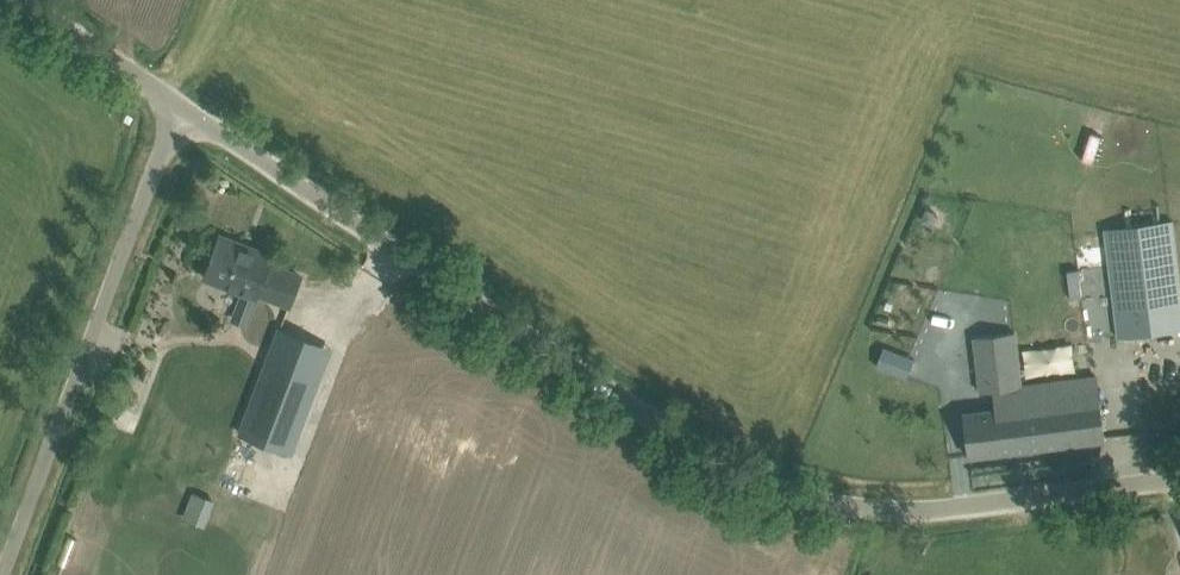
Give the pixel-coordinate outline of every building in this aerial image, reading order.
[(1102,142),(1113,146),(1123,123),(1112,118),(1102,142)] [(1104,229),(1118,336),(1179,329),(1179,283),(1172,221),(1104,229)] [(255,248),(253,252),(219,239),(204,277),(203,279),(240,293),(230,319),(246,325),(259,291),(290,303),(301,276),(270,264),(273,255),(255,248)] [(1026,354),(1017,355),(1014,332),(974,337),(981,392),(993,390),(996,409),(963,413),(965,432),(968,456),(1105,438),(1102,415),(1097,376),(1021,385),(1018,366),(1027,364),(1026,354)] [(907,376),(915,358),(884,345),(876,364),(907,376)]
